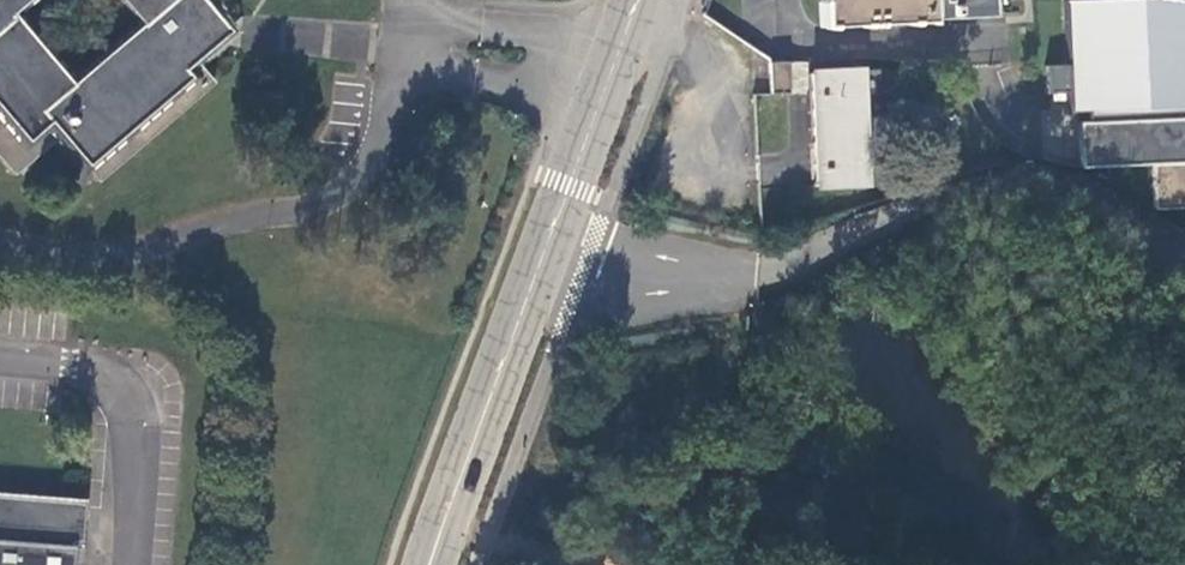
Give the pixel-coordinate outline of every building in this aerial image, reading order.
[(230,45),(224,37),(233,29),(225,22),(231,17),(216,0),(122,0),(140,21),(76,76),(19,11),(32,0),(0,0),(0,158),(14,175),(54,140),(58,144),(64,140),(84,164),(92,175),(91,178),(96,182),(101,179),(214,82),(211,76),(205,67),(230,45)] [(820,26),(931,18),(930,0),(819,0),(820,26)] [(931,18),(988,16),(988,0),(930,0),(931,18)] [(1066,111),(1184,106),(1184,0),(1062,0),(1066,111)] [(768,92),(788,91),(787,60),(767,62),(768,92)] [(857,70),(811,70),(816,184),(861,181),(857,70)] [(1077,122),(1080,166),(1150,163),(1184,161),(1184,117),(1077,122)] [(1150,163),(1152,208),(1184,206),(1184,161),(1150,163)] [(72,559),(80,561),(81,545),(83,545),(87,495),(84,494),(84,496),(0,491),(0,564),(71,564),(72,559)]
